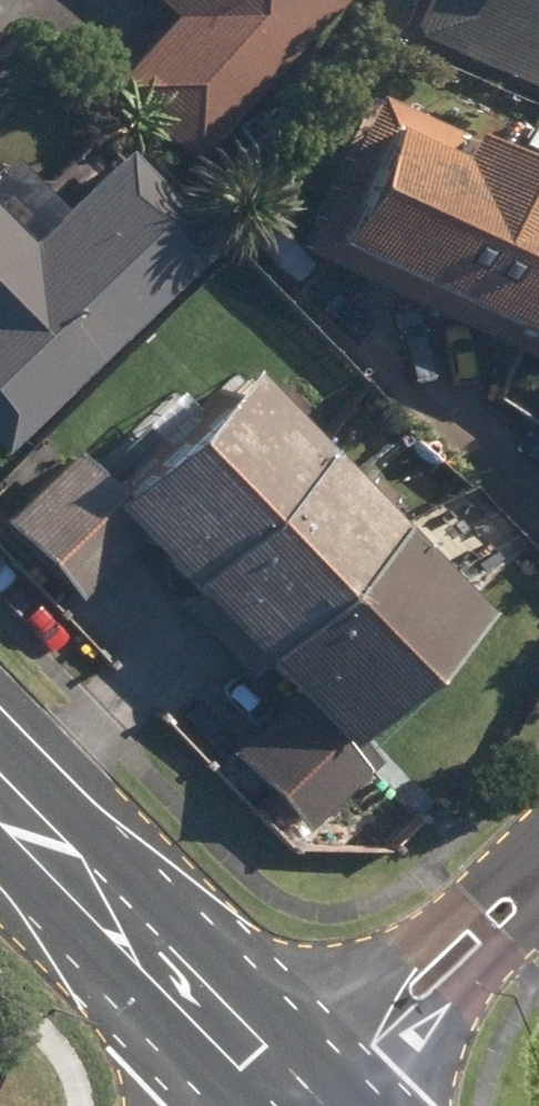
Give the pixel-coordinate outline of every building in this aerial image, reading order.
[(182,161),(326,0),(146,0),(161,13),(96,86),(182,161)] [(538,92),(538,0),(415,0),(400,33),(538,92)] [(538,366),(538,179),(364,97),(293,248),(538,366)] [(13,235),(27,229),(27,212),(12,204),(0,212),(0,448),(203,243),(107,148),(17,240),(13,235)] [(293,835),(368,763),(331,726),(372,686),(393,707),(406,693),(387,671),(453,607),(215,363),(92,484),(62,453),(0,513),(0,531),(68,600),(123,545),(180,604),(170,612),(229,670),(238,662),(274,700),(217,757),(293,835)] [(435,570),(455,571),(469,558),(470,538),(457,523),(437,523),(422,536),(421,555),(435,570)]
